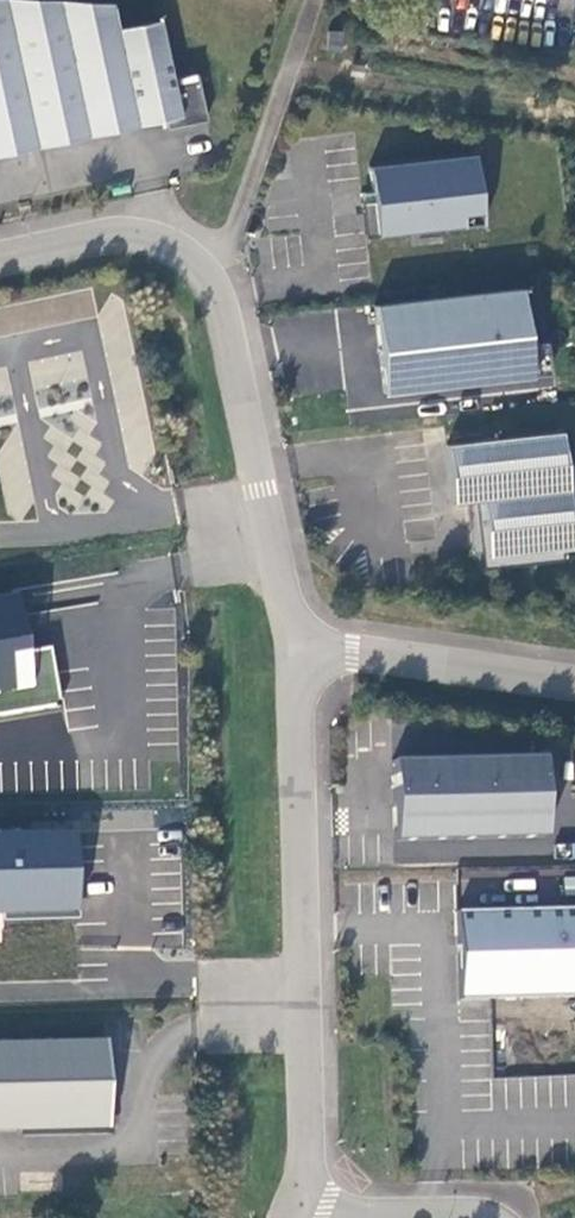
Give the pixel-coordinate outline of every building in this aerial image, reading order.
[(0,3),(0,159),(138,128),(117,32),(111,7),(0,3)] [(157,23),(117,32),(138,128),(163,122),(177,119),(179,128),(205,122),(194,75),(170,80),(157,23)] [(163,122),(165,131),(179,128),(177,119),(163,122)] [(471,155),(367,167),(371,202),(359,204),(363,238),(480,224),(471,155)] [(371,305),(381,394),(529,376),(525,344),(518,288),(371,305)] [(542,342),(525,344),(529,376),(546,374),(542,342)] [(559,433),(444,446),(451,505),(463,504),(472,503),(478,553),(480,571),(561,561),(559,550),(573,549),(559,433)] [(472,503),(463,504),(469,554),(478,553),(472,503)] [(0,598),(0,716),(56,707),(48,650),(23,654),(15,596),(0,598)] [(542,760),(391,763),(393,843),(544,839),(542,760)] [(0,840),(0,919),(72,917),(74,838),(0,840)] [(456,913),(459,1003),(489,1002),(533,1001),(568,1000),(574,999),(574,910),(456,913)] [(533,1001),(534,1019),(569,1018),(568,1000),(533,1001)] [(0,1046),(0,1135),(107,1132),(105,1043),(0,1046)]
